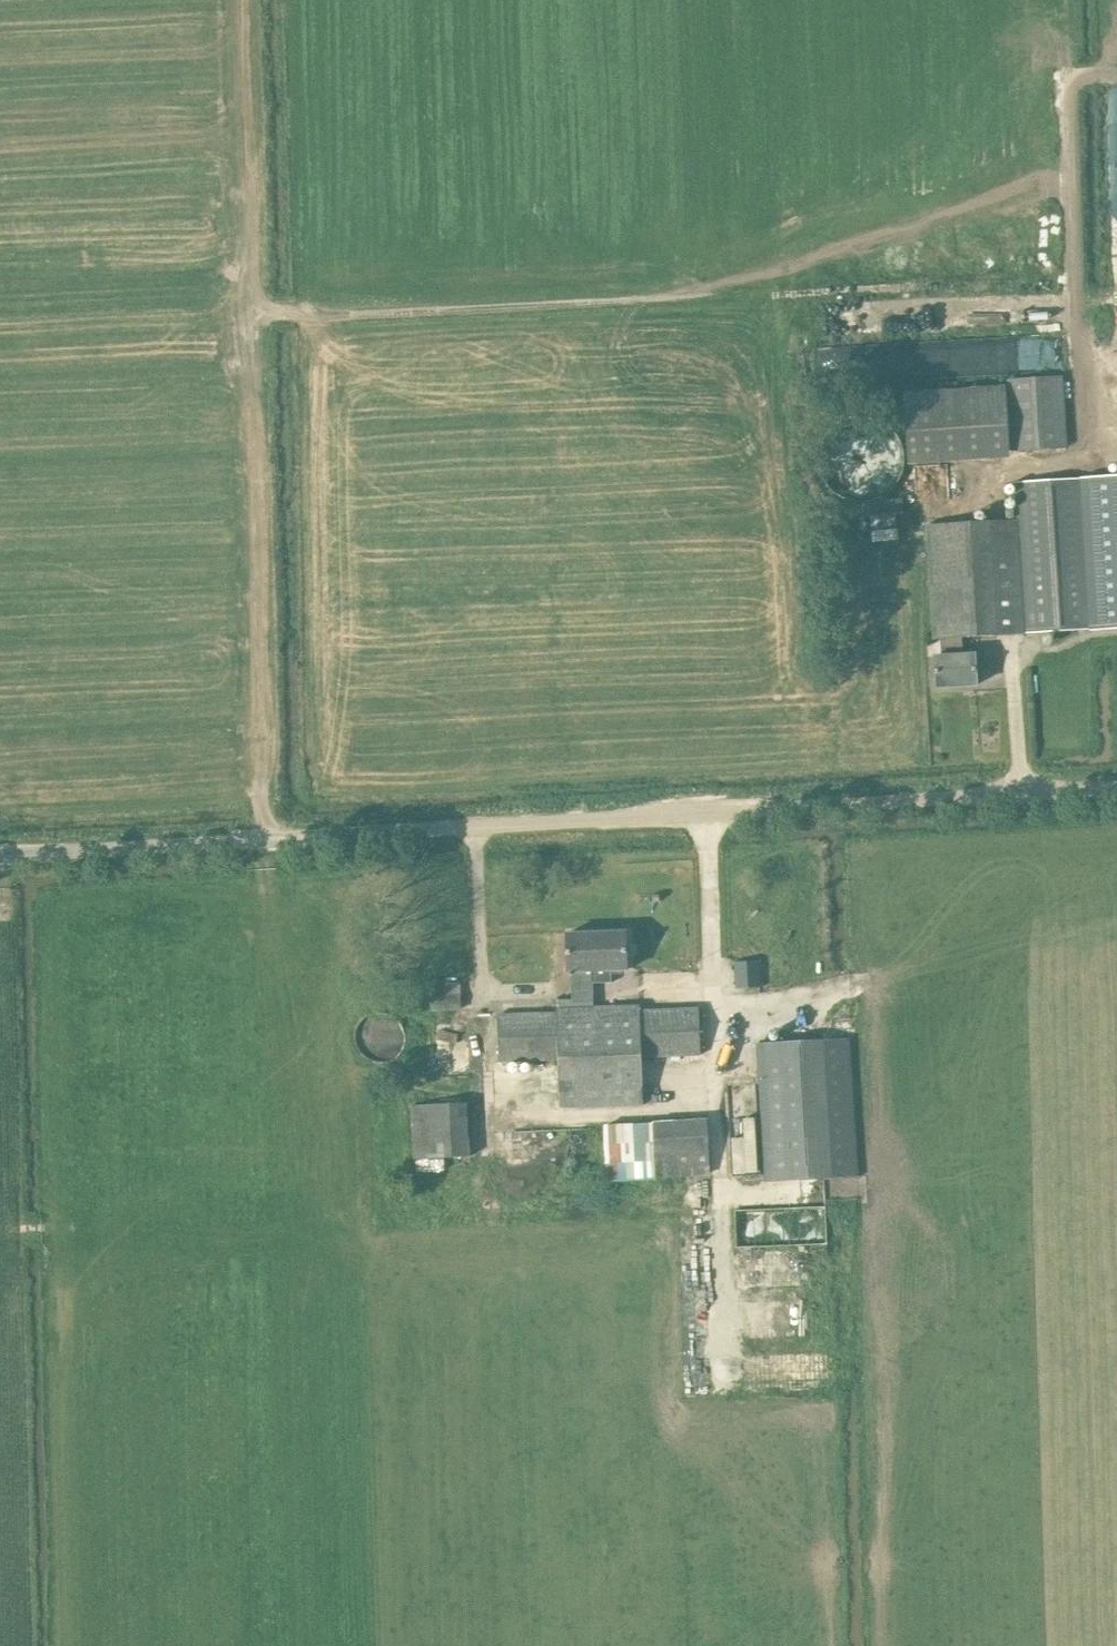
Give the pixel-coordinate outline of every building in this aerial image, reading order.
[(1064,377),(1007,380),(1011,450),(1067,447),(1064,377)] [(1003,458),(1000,385),(896,389),(899,463),(1003,458)] [(1081,479),(1090,629),(1116,627),(1116,476),(1088,478),(1081,479)] [(1090,629),(1081,479),(1013,483),(1016,520),(925,524),(932,635),(933,639),(940,639),(941,656),(963,655),(961,637),(994,635),(1090,629)] [(975,654),(963,655),(941,656),(935,656),(937,687),(977,685),(975,654)] [(627,969),(626,931),(595,932),(596,970),(592,970),(593,983),(612,982),(611,970),(627,969)] [(560,1109),(601,1107),(597,1006),(594,1006),(593,983),(592,970),(596,970),(595,932),(567,933),(568,971),(571,971),(572,999),(558,1000),(558,1007),(556,1007),(556,1012),(498,1014),(499,1062),(558,1061),(560,1109)] [(760,961),(735,962),(735,988),(760,988),(760,961)] [(428,1010),(459,1011),(459,981),(429,980),(428,1010)] [(640,1005),(597,1006),(601,1107),(643,1106),(642,1058),(701,1056),(699,1007),(640,1009),(640,1005)] [(394,1018),(370,1026),(377,1050),(402,1042),(394,1018)] [(849,1039),(824,1039),(756,1043),(765,1182),(833,1178),(858,1176),(849,1039)] [(726,1128),(738,1128),(739,1149),(752,1148),(750,1093),(724,1095),(726,1128)] [(464,1157),(464,1102),(411,1103),(411,1157),(464,1157)] [(600,1123),(603,1180),(705,1176),(703,1118),(600,1123)] [(819,1244),(820,1216),(766,1213),(766,1217),(752,1216),(751,1241),(819,1244)]
